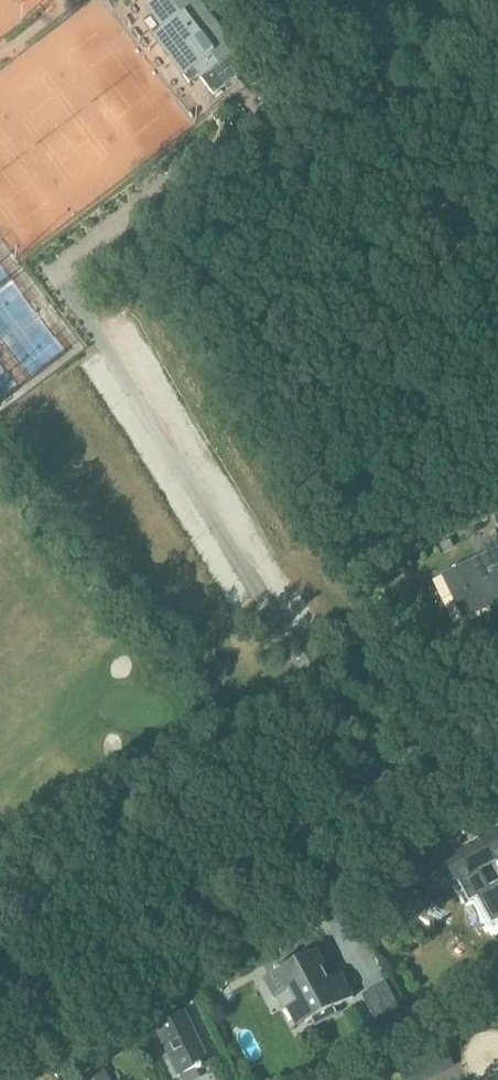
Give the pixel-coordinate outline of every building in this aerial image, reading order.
[(246,70),(192,0),(156,0),(147,6),(165,29),(152,39),(187,85),(196,78),(211,97),(246,70)] [(402,71),(410,68),(406,57),(398,60),(402,71)] [(497,603),(497,537),(482,545),(487,554),(457,569),(442,577),(465,620),(497,603)] [(442,553),(452,548),(448,540),(438,544),(442,553)] [(478,872),(497,861),(497,838),(495,833),(445,860),(457,883),(458,882),(468,901),(476,897),(490,924),(497,920),(497,880),(486,887),(478,872)] [(319,972),(325,968),(316,951),(279,970),(277,967),(273,969),(275,973),(263,979),(274,1000),(290,992),(306,1023),(353,998),(340,974),(324,982),(319,972)] [(385,983),(362,995),(377,1022),(399,1010),(385,983)] [(178,1076),(207,1062),(184,1012),(154,1026),(178,1076)] [(101,1066),(78,1079),(79,1079),(108,1079),(101,1066)]
